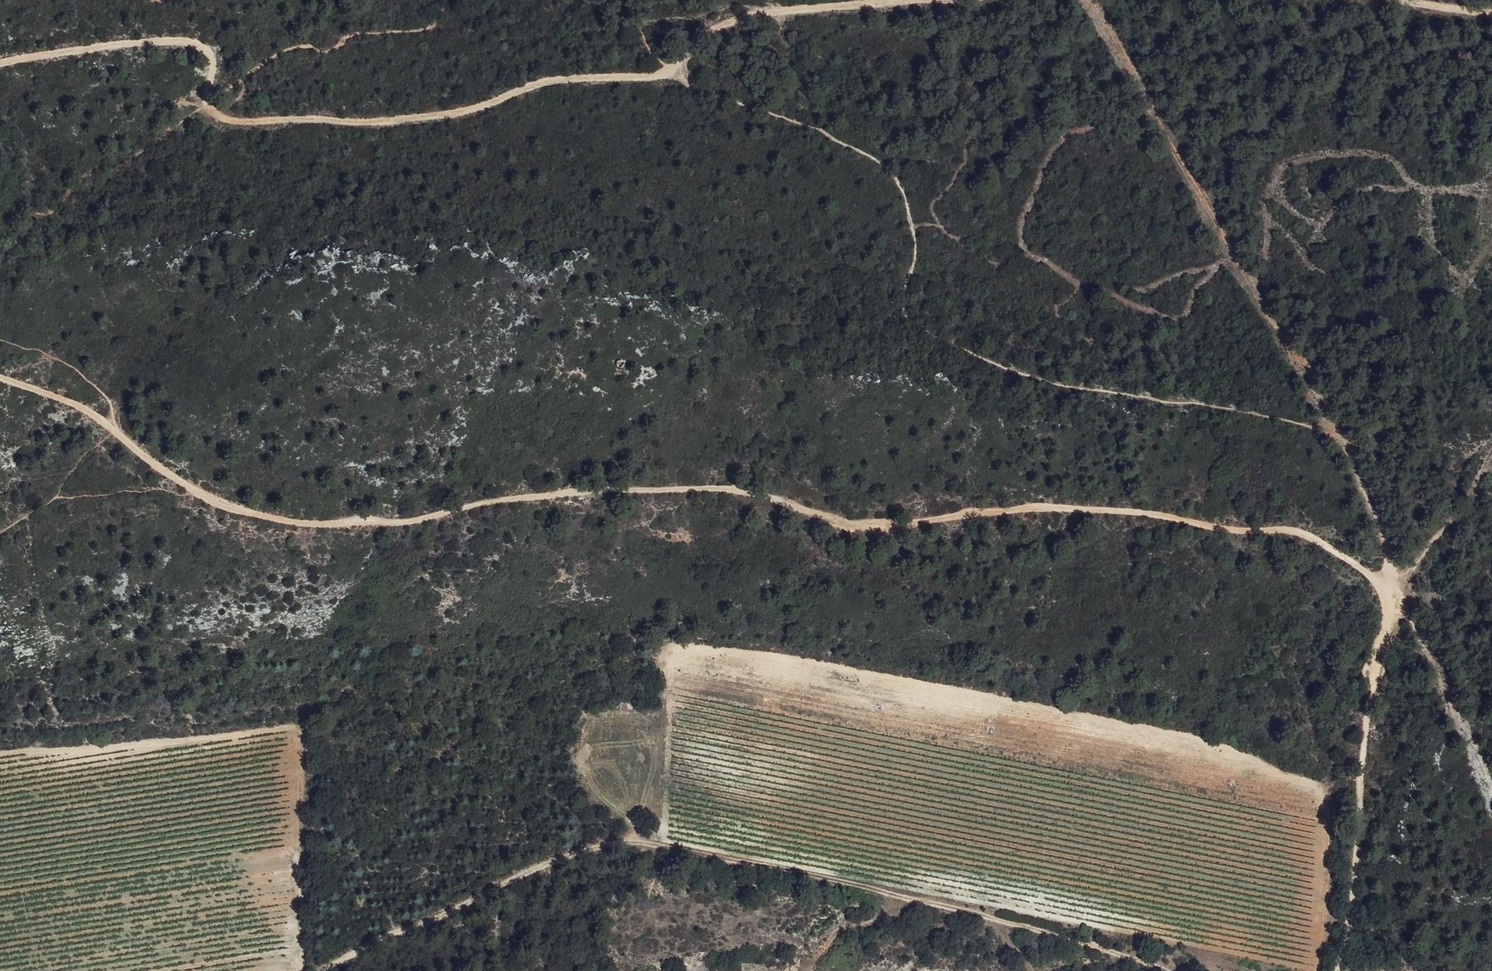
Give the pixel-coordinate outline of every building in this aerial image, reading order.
[(649,361),(643,359),(641,359),(639,360),(637,362),(635,364),(633,366),(634,370),(635,372),(640,375),(645,375),(649,373),(650,369),(651,364),(649,361)]
